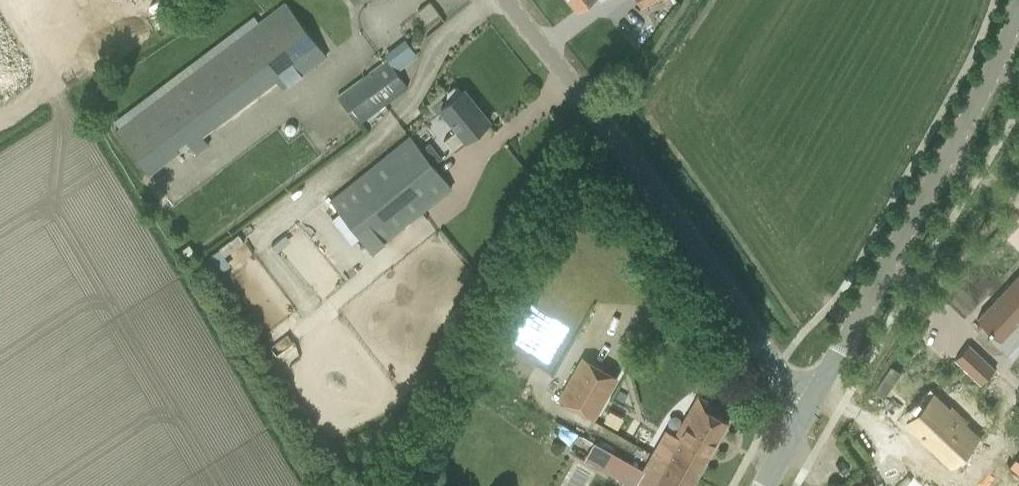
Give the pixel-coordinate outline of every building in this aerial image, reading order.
[(576,9),(588,0),(569,0),(576,9)] [(285,3),(115,132),(147,174),(179,150),(176,146),(184,140),(195,154),(208,144),(200,134),(210,127),(275,78),(283,88),(326,56),(285,3)] [(338,98),(358,126),(408,88),(388,61),(338,98)] [(488,122),(463,91),(461,92),(457,88),(453,88),(447,93),(446,97),(450,101),(440,109),(456,130),(443,141),(451,151),(465,140),(488,122)] [(409,137),(330,201),(373,252),(451,188),(409,137)] [(189,245),(179,253),(185,262),(196,255),(189,245)] [(973,322),(989,336),(984,342),(1002,359),(1018,341),(1018,339),(1010,330),(1018,320),(1018,273),(973,322)] [(964,348),(950,362),(976,387),(990,372),(964,348)] [(556,398),(593,420),(618,378),(581,357),(556,398)] [(695,478),(728,421),(712,412),(716,407),(697,396),(685,418),(690,421),(674,449),(660,441),(654,452),(669,460),(667,462),(695,478)] [(958,425),(960,423),(946,411),(944,413),(928,397),(903,424),(946,465),(971,438),(958,425)] [(629,485),(691,485),(695,478),(667,462),(669,460),(654,452),(653,454),(651,453),(642,470),(593,443),(584,460),(629,485)]
